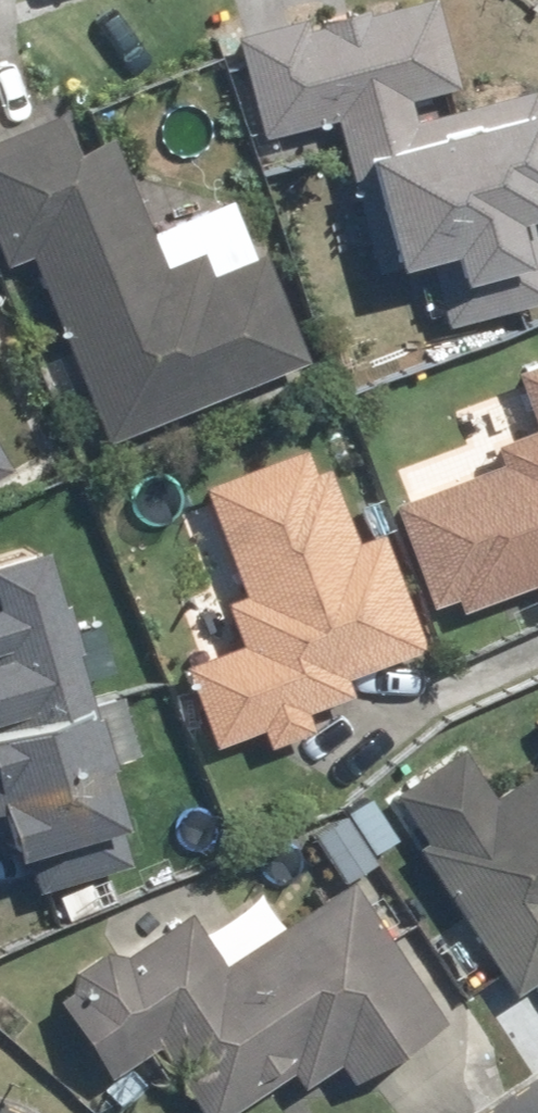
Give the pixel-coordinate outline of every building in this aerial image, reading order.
[(235,30),(261,135),(339,115),(378,269),(428,256),(445,324),(537,300),(537,220),(535,210),(537,209),(537,87),(470,103),(445,0),(357,0),(235,30)] [(0,135),(0,248),(5,261),(33,250),(108,439),(313,358),(269,246),(257,251),(235,195),(154,226),(116,132),(81,146),(67,108),(0,135)] [(515,364),(537,426),(492,442),(500,463),(395,500),(438,619),(537,583),(537,585),(537,356),(515,364)] [(0,429),(0,466),(16,457),(0,429)] [(183,662),(214,746),(266,727),(272,743),(323,724),(317,708),(359,692),(351,671),(429,642),(386,526),(360,535),(324,439),(203,483),(244,592),(228,598),(244,640),(183,662)] [(57,536),(0,552),(0,803),(11,801),(34,887),(144,857),(117,756),(140,749),(117,664),(94,670),(57,536)] [(385,794),(511,992),(537,975),(537,760),(496,787),(466,741),(385,794)] [(60,994),(116,1076),(162,1045),(209,1112),(219,1112),(292,1063),(307,1085),(341,1062),(352,1078),(448,1013),(352,874),(232,955),(195,902),(60,994)]
